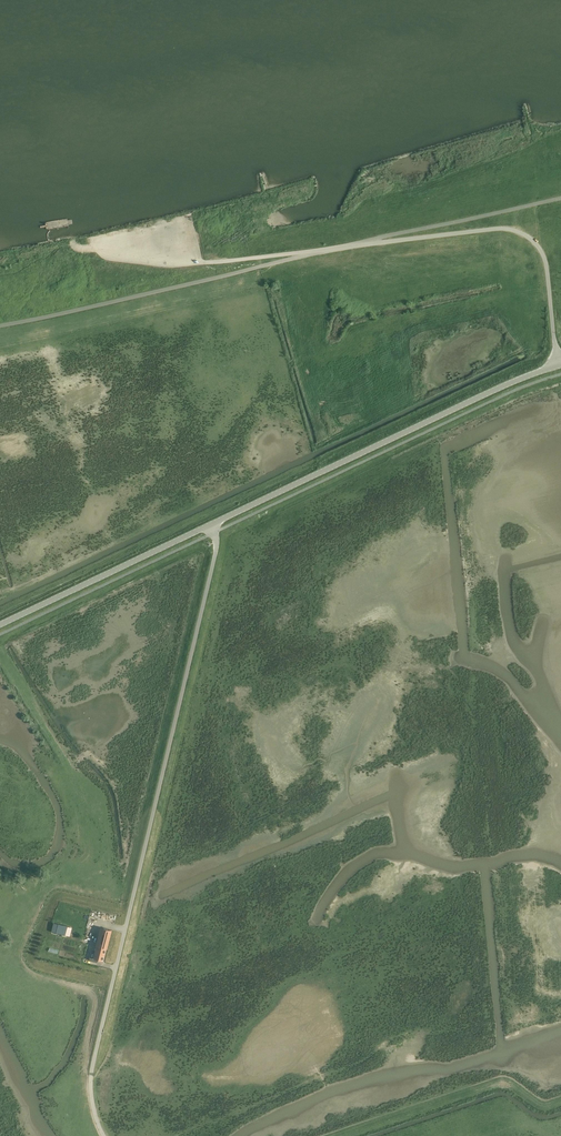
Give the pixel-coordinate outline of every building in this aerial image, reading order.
[(58,924),(56,933),(65,935),(67,926),(58,924)] [(95,952),(93,958),(98,959),(103,960),(106,949),(107,949),(112,930),(101,927),(96,946),(97,946),(95,952)]
